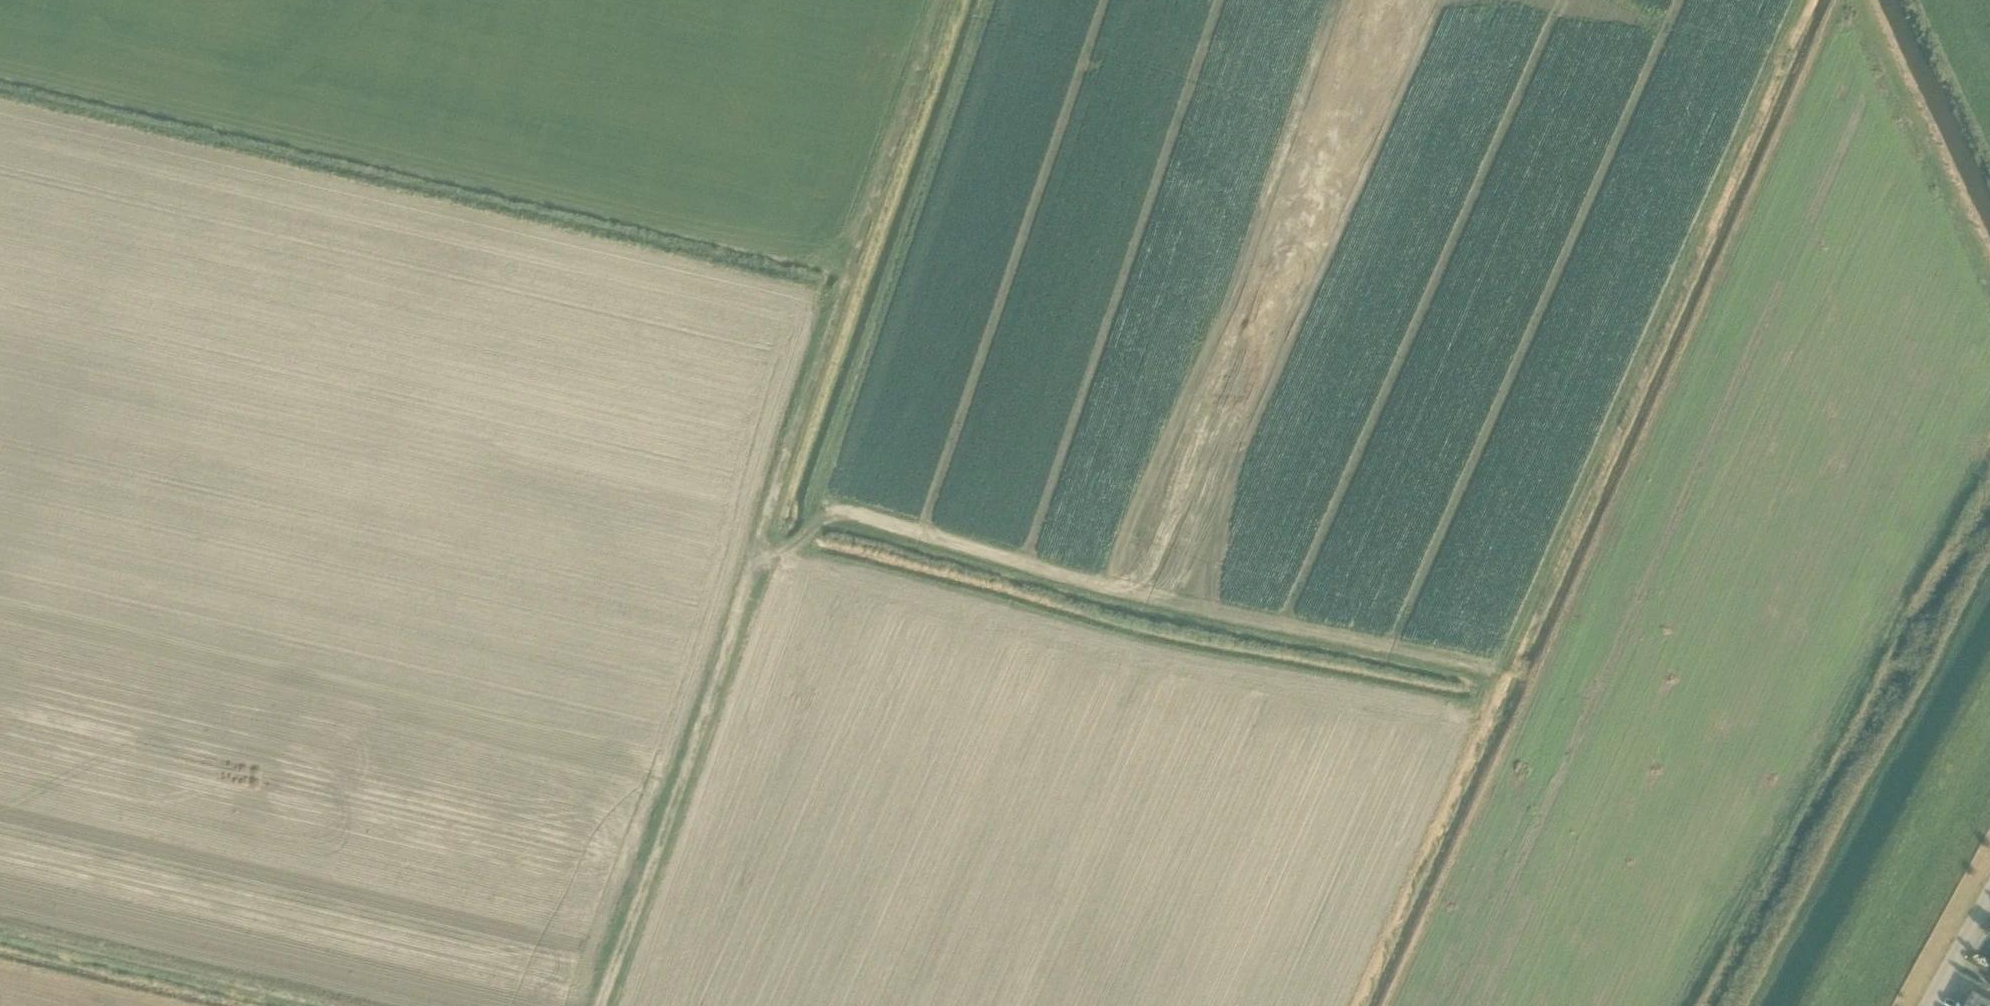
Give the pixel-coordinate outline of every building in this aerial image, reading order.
[(1974,1005),(1989,1005),(1989,1002),(1979,996),(1974,1005)]
